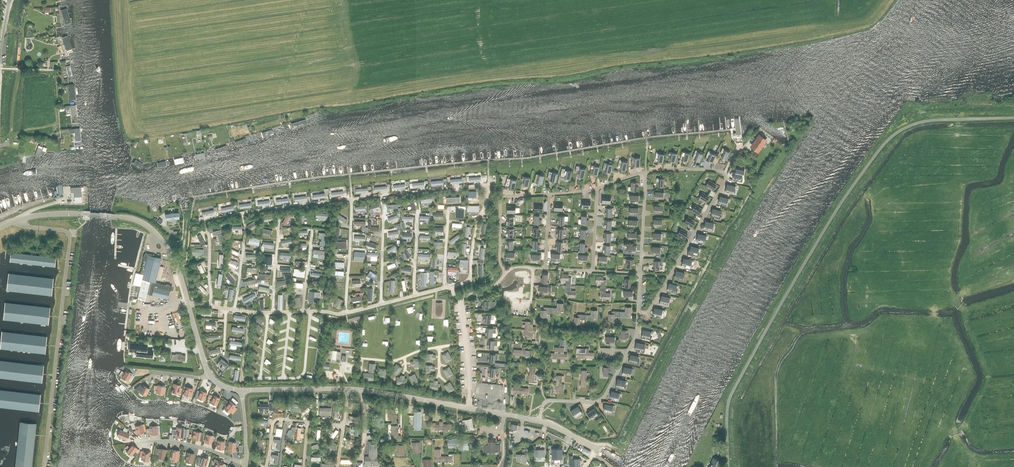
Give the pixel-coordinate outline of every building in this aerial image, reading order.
[(72,24),(66,9),(61,11),(66,26),(72,24)] [(68,36),(62,38),(68,54),(73,52),(68,36)] [(306,119),(290,124),(292,130),(308,125),(306,119)] [(274,129),(261,133),(262,138),(275,133),(274,129)] [(758,151),(766,141),(759,136),(752,146),(758,151)] [(245,138),(235,142),(236,147),(247,143),(245,138)] [(39,158),(43,147),(38,146),(34,156),(39,158)] [(725,150),(722,149),(721,153),(723,154),(723,155),(722,158),(726,160),(726,161),(730,151),(730,150),(730,152),(725,150)] [(685,152),(683,151),(681,156),(684,156),(684,158),(684,157),(683,160),(687,162),(687,163),(691,152),(690,152),(690,154),(685,152)] [(698,152),(696,151),(694,155),(697,156),(696,157),(695,160),(700,162),(699,162),(700,163),(704,153),(703,152),(703,154),(698,152)] [(672,153),(669,152),(668,156),(671,157),(671,158),(670,161),(675,162),(675,163),(678,152),(677,152),(677,154),(672,153)] [(709,152),(705,160),(712,163),(717,154),(716,153),(716,155),(711,153),(709,152)] [(663,164),(665,153),(664,153),(664,154),(659,154),(656,153),(656,158),(659,158),(658,159),(658,162),(663,163),(663,164)] [(640,167),(640,157),(640,158),(635,158),(632,158),(632,162),(635,162),(635,163),(635,167),(640,167)] [(143,164),(134,159),(131,165),(140,170),(143,164)] [(167,160),(157,163),(158,168),(168,166),(167,160)] [(623,161),(620,161),(619,165),(622,166),(621,167),(621,170),(625,171),(626,172),(628,161),(627,162),(623,161)] [(608,164),(604,163),(602,171),(611,173),(610,174),(611,174),(613,163),(613,165),(608,164)] [(595,166),(592,165),(591,170),(593,170),(593,174),(597,175),(597,176),(598,176),(600,165),(599,167),(595,166)] [(581,168),(578,167),(577,172),(580,172),(579,176),(584,178),(583,178),(584,178),(586,168),(585,169),(581,168)] [(562,170),(560,177),(565,178),(565,179),(570,180),(572,170),(572,171),(567,170),(563,169),(562,169),(562,170)] [(734,172),(733,177),(736,177),(737,178),(737,181),(741,181),(742,178),(742,179),(743,174),(744,174),(745,171),(736,169),(735,172),(734,172)] [(553,172),(550,172),(549,176),(552,177),(551,181),(556,182),(556,183),(558,172),(558,173),(553,172)] [(539,175),(536,174),(535,179),(538,179),(537,183),(542,184),(542,185),(544,174),(544,176),(539,175)] [(525,177),(522,176),(521,181),(524,181),(523,185),(528,186),(528,187),(531,177),(530,177),(530,178),(525,177)] [(512,179),(509,179),(507,178),(506,183),(510,184),(510,188),(514,189),(517,179),(516,180),(512,179)] [(664,187),(665,178),(660,178),(659,181),(659,182),(657,182),(656,187),(659,187),(666,187),(664,187)] [(713,184),(714,182),(710,179),(709,182),(708,182),(706,186),(705,185),(714,191),(714,190),(716,186),(713,184),(713,185),(713,184)] [(636,186),(637,183),(631,182),(631,191),(629,191),(636,191),(639,191),(639,187),(636,187),(636,186)] [(726,189),(725,192),(729,193),(734,194),(734,191),(735,191),(736,186),(737,187),(737,186),(726,184),(727,184),(726,189)] [(71,192),(74,192),(75,203),(82,202),(81,192),(81,188),(71,188),(71,190),(71,192)] [(705,196),(707,194),(703,191),(701,194),(699,198),(698,197),(707,203),(707,202),(709,198),(706,197),(705,196)] [(665,193),(665,192),(655,192),(655,197),(658,197),(659,197),(659,200),(664,200),(664,197),(664,193),(665,193)] [(630,203),(635,203),(635,200),(636,200),(639,201),(639,196),(640,196),(629,195),(630,195),(630,200),(630,203)] [(730,199),(719,196),(720,197),(719,201),(722,202),(723,202),(722,205),(726,206),(727,203),(728,199),(730,199)] [(378,204),(369,207),(370,211),(370,212),(371,215),(374,214),(373,210),(379,208),(378,204)] [(698,208),(700,206),(696,204),(694,206),(692,210),(691,209),(690,210),(700,215),(699,215),(702,210),(699,209),(698,208)] [(665,206),(654,206),(654,211),(657,211),(658,211),(658,214),(663,214),(663,211),(663,206),(665,206)] [(639,208),(628,207),(628,208),(630,208),(629,212),(630,212),(629,215),(634,215),(634,213),(635,213),(638,213),(638,208),(639,208)] [(608,208),(606,208),(606,212),(607,212),(607,216),(612,217),(613,208),(614,208),(608,208)] [(723,211),(712,208),(712,209),(713,209),(711,214),(714,214),(715,215),(715,217),(719,219),(720,216),(721,211),(722,211),(723,211)] [(288,212),(282,222),(286,224),(292,214),(288,212)] [(346,223),(348,219),(339,212),(336,216),(346,223)] [(541,224),(541,220),(539,219),(540,215),(534,215),(534,224),(533,223),(533,224),(539,224),(541,224)] [(588,225),(588,220),(587,220),(587,216),(582,215),(581,224),(580,224),(586,224),(588,225)] [(515,217),(509,216),(509,217),(507,217),(507,221),(509,221),(509,225),(514,225),(514,217),(515,217)] [(560,216),(558,216),(558,220),(559,220),(559,225),(564,225),(565,216),(566,216),(560,216)] [(691,220),(692,218),(689,216),(687,218),(685,222),(683,222),(693,227),(692,227),(695,222),(692,221),(691,220)] [(664,220),(653,219),(654,219),(653,224),(656,225),(656,224),(658,225),(657,227),(662,228),(662,225),(662,220),(664,220)] [(607,220),(605,220),(605,225),(607,225),(606,229),(611,229),(612,221),(613,221),(613,220),(607,220)] [(638,221),(638,220),(628,220),(629,220),(629,225),(629,228),(633,228),(633,225),(634,225),(637,226),(638,221)] [(365,227),(366,221),(355,221),(355,225),(361,226),(361,230),(361,232),(365,232),(365,230),(365,227)] [(715,223),(705,221),(704,226),(707,227),(708,227),(708,230),(712,231),(713,228),(714,223),(715,224),(715,223)] [(515,229),(509,228),(507,228),(507,233),(508,233),(508,237),(513,237),(514,229),(515,229)] [(540,237),(540,232),(539,232),(539,228),(534,228),(533,236),(532,236),(538,237),(540,237)] [(684,233),(685,230),(682,228),(680,230),(678,234),(676,234),(686,239),(685,239),(688,235),(685,233),(684,233)] [(298,229),(298,238),(309,238),(309,229),(298,229)] [(559,229),(557,229),(557,233),(559,233),(558,237),(564,238),(564,229),(565,229),(559,229)] [(587,238),(587,234),(586,233),(586,229),(581,229),(581,237),(579,237),(579,238),(586,238),(587,238)] [(213,232),(214,236),(218,235),(220,245),(224,244),(221,230),(213,232)] [(638,233),(627,232),(627,233),(628,233),(628,237),(628,240),(632,240),(633,238),(634,238),(637,238),(637,233),(638,233)] [(606,233),(605,233),(604,237),(606,237),(606,241),(611,242),(611,233),(613,233),(606,233)] [(663,234),(663,233),(652,233),(653,233),(653,238),(656,238),(657,238),(657,241),(661,241),(661,238),(662,234),(663,234)] [(708,236),(697,233),(697,234),(698,234),(697,239),(700,239),(701,239),(700,242),(705,243),(705,240),(706,240),(707,236),(708,236)] [(204,234),(198,234),(197,238),(196,238),(195,245),(203,245),(204,234)] [(450,240),(453,243),(461,237),(459,234),(450,240)] [(249,237),(248,244),(259,246),(260,239),(249,237)] [(515,241),(508,240),(507,240),(507,245),(508,245),(508,249),(513,249),(513,241),(515,241)] [(539,249),(540,245),(538,244),(538,240),(533,240),(533,249),(531,249),(538,249),(539,249)] [(359,251),(362,243),(356,241),(353,249),(359,251)] [(558,242),(557,242),(556,246),(558,246),(558,250),(563,251),(563,242),(565,242),(558,242)] [(586,252),(587,247),(585,247),(585,243),(580,243),(580,251),(578,251),(579,251),(585,252),(586,252)] [(230,251),(238,255),(240,249),(233,245),(230,251)] [(396,252),(395,249),(398,247),(397,245),(388,248),(390,252),(392,251),(393,253),(396,252)] [(606,245),(604,245),(604,250),(605,250),(605,254),(610,254),(611,246),(612,246),(612,245),(606,245)] [(637,246),(637,245),(626,245),(628,245),(627,250),(627,253),(632,253),(632,250),(633,250),(636,250),(636,246),(637,246)] [(662,248),(662,247),(652,246),(652,247),(652,252),(655,252),(656,252),(656,255),(660,255),(660,252),(661,252),(661,247),(662,248)] [(689,250),(688,254),(693,255),(697,256),(698,253),(699,248),(701,249),(701,248),(690,246),(691,246),(690,250),(689,250)] [(11,252),(10,261),(55,267),(56,257),(11,252)] [(144,259),(141,274),(144,274),(143,279),(150,281),(147,293),(149,294),(152,295),(154,295),(168,299),(170,291),(171,291),(171,290),(172,286),(170,286),(170,285),(166,284),(165,285),(155,282),(159,267),(161,258),(151,256),(150,254),(146,253),(144,254),(143,258),(144,259)] [(693,261),(683,258),(683,259),(682,263),(685,264),(686,264),(686,267),(690,268),(691,265),(692,261),(693,261)] [(635,264),(635,259),(632,259),(626,259),(627,259),(627,268),(632,268),(632,265),(632,264),(635,264)] [(655,261),(652,261),(652,265),(653,265),(653,269),(660,270),(660,261),(661,261),(655,261)] [(205,271),(203,266),(206,265),(204,262),(196,266),(200,274),(205,271)] [(370,270),(367,276),(375,279),(377,273),(370,270)] [(686,273),(676,271),(675,276),(678,277),(679,277),(678,280),(683,281),(683,278),(684,278),(685,273),(686,274),(686,273)] [(525,273),(515,272),(515,276),(521,276),(521,280),(525,281),(525,273)] [(9,273),(7,290),(52,295),(53,287),(53,286),(54,278),(9,273)] [(548,283),(548,274),(543,274),(543,278),(540,278),(540,282),(543,282),(549,283),(548,283)] [(566,285),(571,286),(571,278),(568,277),(568,275),(562,274),(562,280),(566,280),(566,285)] [(233,284),(235,281),(230,275),(227,277),(233,284)] [(601,287),(606,288),(606,280),(603,279),(603,277),(597,276),(597,282),(601,282),(601,287)] [(630,282),(630,279),(625,278),(625,287),(623,287),(630,287),(632,288),(633,283),(630,283),(630,282)] [(669,283),(667,291),(675,293),(676,290),(677,285),(679,286),(668,283),(669,283)] [(571,291),(571,286),(566,285),(566,294),(569,294),(569,296),(575,297),(575,291),(571,291)] [(551,292),(551,287),(550,287),(539,286),(540,286),(539,291),(543,291),(543,294),(548,294),(548,292),(551,292)] [(606,293),(606,288),(601,287),(600,296),(604,296),(603,298),(610,299),(610,293),(606,293)] [(522,290),(518,289),(518,293),(512,293),(512,297),(522,298),(522,290)] [(634,292),(634,291),(623,290),(623,291),(624,291),(624,296),(624,298),(628,299),(628,296),(630,296),(633,296),(633,291),(634,292)] [(310,291),(308,303),(316,303),(317,292),(310,291)] [(255,293),(243,297),(245,301),(256,297),(255,293)] [(671,298),(661,296),(662,296),(660,301),(663,301),(664,302),(664,304),(668,306),(669,303),(670,298),(671,298)] [(485,300),(482,300),(482,304),(484,305),(484,309),(489,309),(490,301),(491,301),(485,300)] [(6,302),(4,319),(49,324),(50,316),(50,315),(51,307),(6,302)] [(552,308),(552,313),(560,313),(560,310),(563,310),(563,304),(558,303),(557,308),(552,308)] [(552,313),(552,308),(544,307),(544,310),(541,310),(541,317),(546,317),(547,312),(552,313)] [(620,312),(620,317),(628,317),(628,314),(631,314),(631,308),(626,307),(626,312),(620,312)] [(664,310),(654,308),(653,313),(656,314),(657,314),(657,317),(661,318),(662,315),(663,310),(664,311),(664,310)] [(586,315),(585,320),(594,320),(594,317),(596,317),(597,311),(591,310),(591,315),(586,315)] [(620,317),(620,312),(612,311),(612,314),(609,314),(609,321),(614,321),(615,316),(620,317)] [(487,314),(485,314),(484,318),(486,319),(485,323),(491,323),(491,319),(494,320),(494,315),(495,315),(487,314)] [(585,320),(586,315),(578,314),(577,317),(575,317),(574,324),(580,324),(580,320),(585,320)] [(525,330),(536,330),(537,327),(533,326),(533,322),(526,321),(525,330)] [(355,327),(344,323),(342,327),(354,331),(355,327)] [(488,328),(486,327),(486,332),(488,332),(487,336),(493,337),(493,333),(496,333),(496,329),(496,328),(488,327),(488,328)] [(628,339),(629,334),(626,334),(626,333),(626,330),(621,330),(621,329),(620,340),(621,340),(621,338),(626,338),(628,339)] [(536,334),(536,330),(525,330),(525,338),(533,338),(533,333),(536,334)] [(643,330),(641,338),(650,339),(650,336),(651,336),(652,332),(653,332),(642,330),(643,330)] [(2,331),(0,348),(46,353),(46,345),(47,344),(47,336),(2,331)] [(616,337),(605,336),(605,337),(606,337),(606,341),(606,344),(611,344),(611,342),(612,342),(615,342),(615,337),(616,337)] [(490,340),(488,340),(487,344),(489,344),(489,348),(494,349),(495,345),(497,345),(498,341),(498,340),(490,340)] [(646,344),(636,342),(635,347),(638,348),(639,348),(639,351),(643,352),(644,349),(645,344),(646,345),(646,344)] [(152,359),(152,351),(147,351),(147,345),(129,343),(128,353),(136,354),(135,358),(152,359)] [(551,358),(559,359),(560,347),(555,346),(555,352),(555,351),(556,351),(556,353),(551,353),(551,358)] [(522,350),(522,355),(530,356),(530,351),(525,350),(525,348),(522,347),(522,350)] [(560,347),(559,359),(567,359),(568,354),(563,354),(563,351),(564,351),(564,352),(565,347),(560,347)] [(577,348),(576,352),(577,352),(577,357),(585,358),(586,352),(586,349),(577,348)] [(586,352),(585,358),(593,358),(594,353),(589,353),(589,348),(586,348),(586,349),(586,352)] [(330,362),(336,362),(336,359),(340,359),(341,352),(328,350),(327,358),(331,358),(330,362)] [(491,354),(488,354),(488,358),(490,358),(490,363),(495,363),(495,359),(498,359),(498,355),(499,355),(491,354)] [(639,361),(638,360),(639,357),(640,357),(630,354),(630,355),(629,360),(629,363),(632,363),(633,363),(633,364),(638,365),(639,361)] [(221,358),(219,362),(223,365),(221,368),(224,370),(229,364),(221,358)] [(42,382),(43,374),(43,373),(44,365),(0,360),(0,377),(42,382)] [(611,371),(611,367),(609,367),(604,366),(604,365),(603,376),(604,376),(604,375),(608,375),(609,372),(608,372),(609,371),(611,371)] [(491,368),(489,367),(488,372),(490,372),(490,376),(495,377),(496,373),(498,373),(499,369),(499,368),(491,367),(491,368)] [(623,372),(622,375),(626,376),(631,376),(631,373),(632,373),(632,369),(634,369),(623,367),(624,367),(623,372)] [(387,368),(379,368),(379,377),(386,378),(387,368)] [(132,374),(126,370),(124,373),(121,371),(119,375),(128,381),(132,374)] [(627,381),(617,379),(616,384),(620,385),(621,385),(620,388),(624,389),(625,386),(626,381),(627,381)] [(142,387),(140,385),(141,384),(140,384),(134,389),(134,390),(136,388),(139,390),(138,392),(139,392),(146,396),(147,393),(148,391),(149,389),(143,385),(142,387)] [(181,394),(183,388),(180,388),(181,385),(174,384),(172,393),(179,394),(181,394)] [(520,393),(521,388),(521,384),(518,384),(518,388),(513,387),(512,392),(520,393)] [(158,385),(158,386),(157,389),(156,393),(163,394),(165,387),(158,385)] [(186,387),(184,387),(183,391),(185,391),(184,395),(191,396),(193,389),(186,387)] [(39,411),(40,403),(40,402),(41,394),(0,390),(0,407),(39,411)] [(197,390),(194,398),(197,399),(198,398),(204,400),(207,393),(200,390),(200,391),(197,390)] [(621,393),(611,391),(611,392),(610,396),(613,397),(614,397),(614,400),(618,401),(619,398),(620,393),(621,394),(621,393)] [(212,399),(210,403),(217,405),(220,398),(213,395),(213,396),(212,399)] [(236,406),(230,401),(224,409),(230,413),(231,412),(233,414),(237,409),(235,407),(236,406)] [(293,407),(292,410),(296,411),(297,407),(300,408),(301,403),(290,402),(289,406),(293,407)] [(615,406),(604,403),(604,404),(605,404),(604,409),(605,409),(604,412),(612,413),(612,410),(613,406),(615,406)] [(258,404),(258,408),(264,408),(264,413),(268,413),(268,404),(258,404)] [(579,405),(570,411),(571,412),(571,411),(574,415),(576,414),(576,413),(581,410),(578,406),(580,406),(579,405)] [(596,407),(587,413),(587,414),(587,413),(590,417),(593,416),(597,412),(595,408),(596,408),(596,407)] [(395,409),(388,409),(389,420),(391,420),(391,423),(396,423),(396,415),(395,415),(395,409)] [(470,419),(463,421),(464,423),(465,423),(466,423),(467,428),(472,427),(470,419)] [(32,466),(35,437),(35,434),(37,423),(20,421),(15,466),(32,466)] [(443,429),(443,424),(443,421),(440,421),(440,424),(436,424),(436,423),(432,423),(433,429),(435,429),(435,430),(443,429)] [(137,434),(144,432),(142,425),(135,427),(137,434)] [(398,435),(398,425),(392,425),(392,441),(402,441),(402,435),(398,435)] [(157,427),(157,426),(150,427),(150,428),(146,429),(147,434),(150,434),(158,434),(157,431),(157,427)] [(334,439),(339,430),(334,427),(329,437),(334,439)] [(355,435),(359,436),(360,428),(352,427),(352,431),(356,431),(355,435)] [(184,428),(177,428),(176,430),(172,429),(172,435),(176,436),(176,437),(183,438),(183,437),(186,437),(186,436),(187,429),(184,429),(184,428)] [(127,441),(129,434),(120,430),(118,437),(127,441)] [(199,440),(201,433),(194,431),(192,439),(199,440)] [(212,443),(212,442),(213,437),(213,436),(206,434),(205,442),(212,443)] [(136,435),(133,438),(138,443),(141,440),(136,435)] [(460,446),(460,449),(466,449),(466,445),(468,445),(468,440),(459,440),(460,446)] [(224,449),(225,441),(217,441),(217,448),(224,449)] [(235,451),(236,442),(229,442),(228,451),(235,451)] [(368,442),(368,457),(365,457),(365,465),(378,465),(378,442),(368,442)] [(484,452),(492,452),(492,450),(492,445),(492,442),(488,442),(488,445),(484,445),(484,452)] [(492,450),(492,452),(500,452),(500,445),(495,445),(495,442),(492,442),(492,445),(492,450)] [(135,457),(137,454),(135,452),(137,449),(131,444),(129,447),(128,449),(126,452),(132,456),(132,455),(135,457)] [(159,449),(158,458),(165,459),(166,453),(166,450),(159,449)] [(441,449),(436,449),(436,456),(435,456),(435,461),(444,461),(444,456),(441,456),(441,449)] [(552,459),(562,459),(562,449),(552,449),(552,459)] [(140,456),(139,461),(143,462),(143,460),(148,461),(150,452),(143,450),(142,457),(140,456)] [(178,460),(179,451),(172,450),(171,459),(178,460)] [(192,463),(194,454),(187,453),(185,462),(192,463)] [(570,466),(573,466),(576,466),(580,466),(580,458),(573,458),(573,455),(569,455),(570,466)] [(197,461),(196,465),(199,466),(199,464),(206,466),(208,459),(201,457),(198,456),(197,461)] [(714,458),(709,466),(720,466),(722,462),(714,458)]
